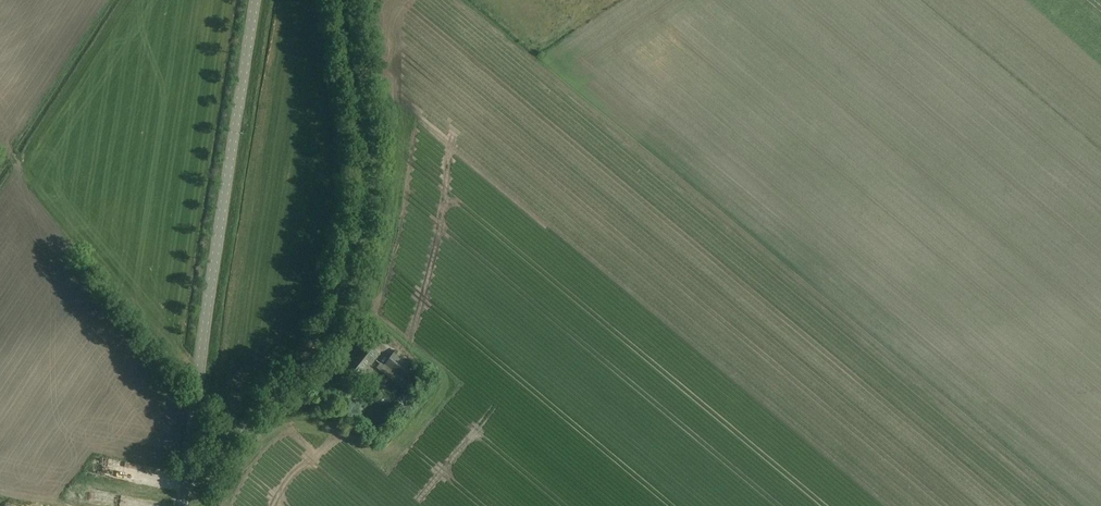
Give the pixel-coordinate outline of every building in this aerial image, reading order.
[(380,354),(364,342),(353,356),(355,358),(347,368),(360,377),(370,364),(371,365),(380,354)] [(396,352),(383,367),(380,364),(376,369),(405,392),(408,388),(409,389),(410,388),(412,390),(420,380),(417,378),(412,385),(409,382),(408,384),(403,380),(412,368),(405,362),(407,360),(396,352)]
